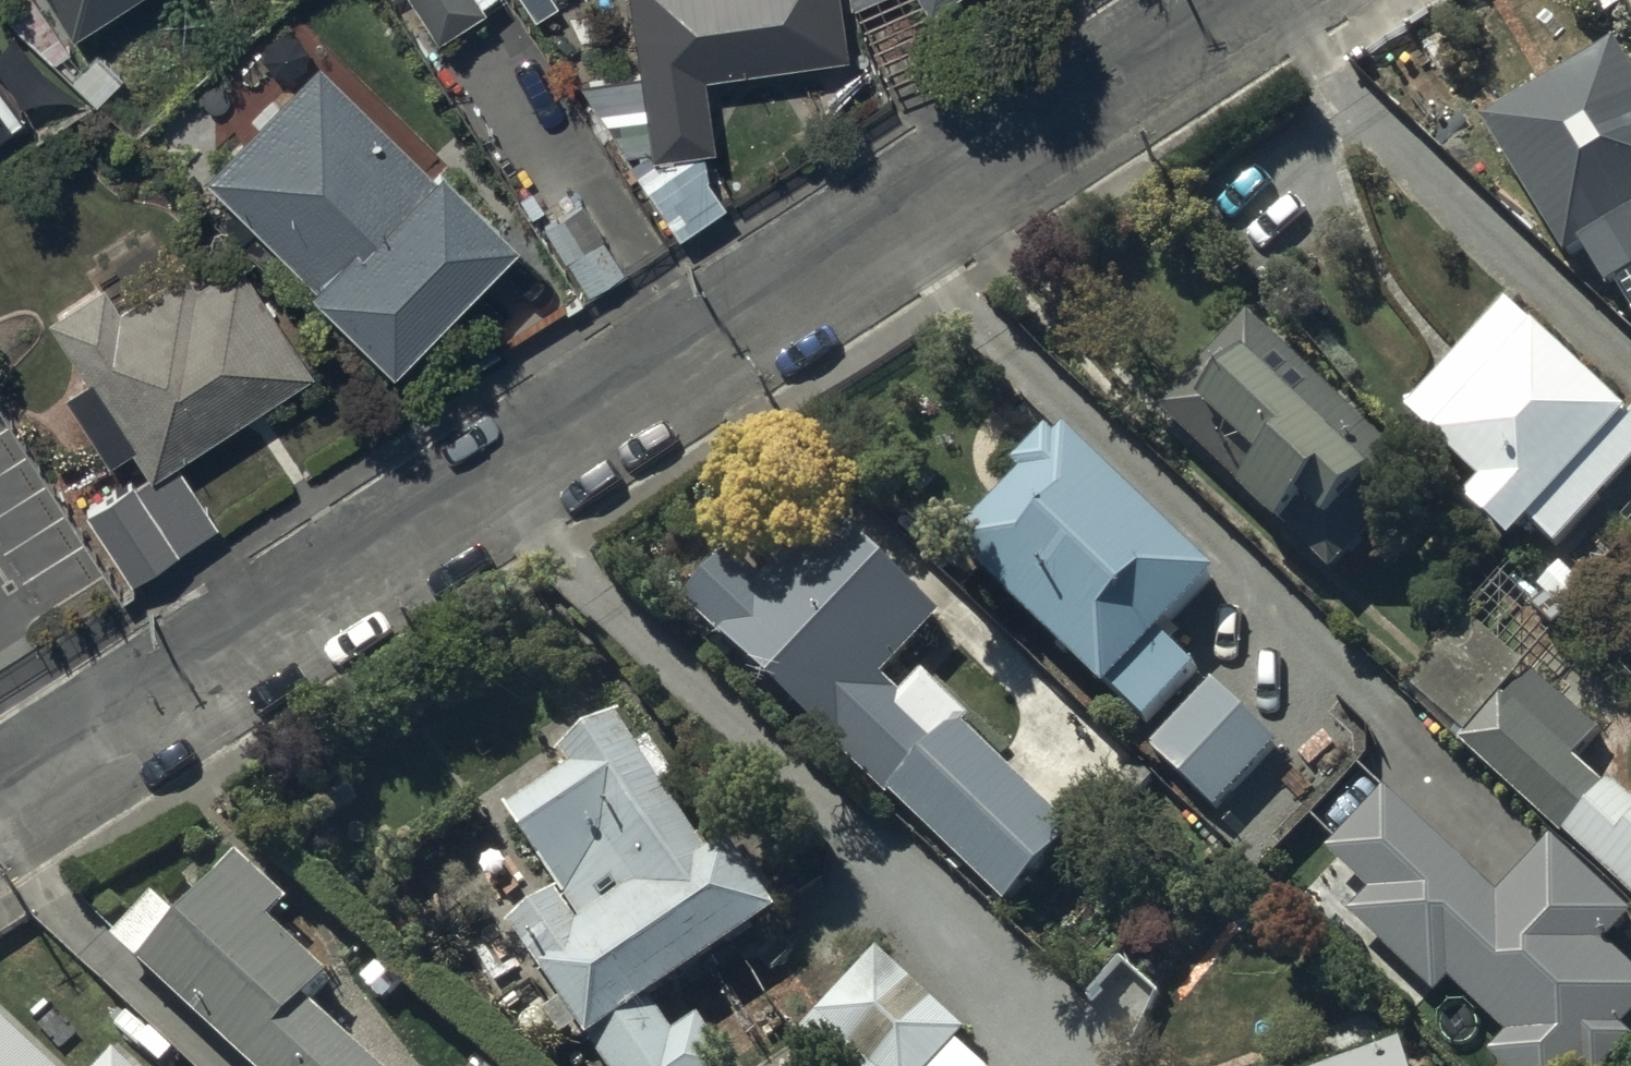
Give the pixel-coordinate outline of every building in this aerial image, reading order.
[(72,26),(112,0),(55,0),(72,26)] [(438,33),(483,4),(480,0),(417,0),(438,33)] [(831,0),(629,0),(638,68),(557,79),(605,155),(709,142),(700,69),(838,50),(831,0)] [(1616,52),(1490,130),(1572,263),(1609,240),(1630,275),(1630,76),(1616,52)] [(501,236),(316,61),(202,181),(387,356),(501,236)] [(308,370),(236,258),(189,288),(177,269),(114,310),(98,286),(49,317),(89,380),(66,394),(106,456),(134,439),(153,469),(174,456),(308,370)] [(1508,309),(1458,363),(1486,389),(1438,440),(1492,490),(1474,509),(1515,547),(1533,528),(1557,551),(1630,471),(1630,420),(1630,422),(1508,309)] [(1420,480),(1252,323),(1162,418),(1330,576),(1420,480)] [(1486,389),(1458,363),(1410,414),(1438,440),(1486,389)] [(1220,585),(1069,445),(1059,455),(1051,447),(1025,475),(1034,483),(964,558),(1147,727),(1200,670),(1168,641),(1220,585)] [(217,522),(174,456),(153,469),(84,515),(128,580),(217,522)] [(942,622),(841,528),(776,598),(731,557),(680,613),(1007,915),(1079,838),(965,732),(971,725),(923,681),(903,702),(884,685),(942,622)] [(1533,667),(1461,750),(1630,896),(1630,805),(1582,763),(1609,732),(1533,667)] [(1278,747),(1215,688),(1155,752),(1218,811),(1278,747)] [(710,864),(616,727),(567,760),(576,773),(512,816),(568,898),(516,933),(593,1046),(652,1006),(778,920),(730,850),(710,864)] [(1386,805),(1340,853),(1382,893),(1359,917),(1439,992),(1452,978),(1518,1040),(1499,1061),(1504,1065),(1613,1065),(1630,1046),(1630,1042),(1621,1033),(1630,1022),(1630,977),(1601,949),(1627,922),(1553,854),(1500,911),(1386,805)] [(238,870),(145,971),(249,1065),(366,1065),(302,1008),(327,980),(270,929),(285,913),(238,870)] [(956,1050),(966,1039),(878,958),(795,1046),(817,1065),(941,1065),(956,1050)] [(593,1046),(607,1065),(730,1065),(701,1024),(675,1041),(652,1006),(593,1046)] [(7,1038),(0,1045),(0,1065),(38,1065),(7,1038)] [(956,1050),(941,1065),(973,1065),(956,1050)] [(1404,1052),(1364,1065),(1409,1065),(1404,1052)]
